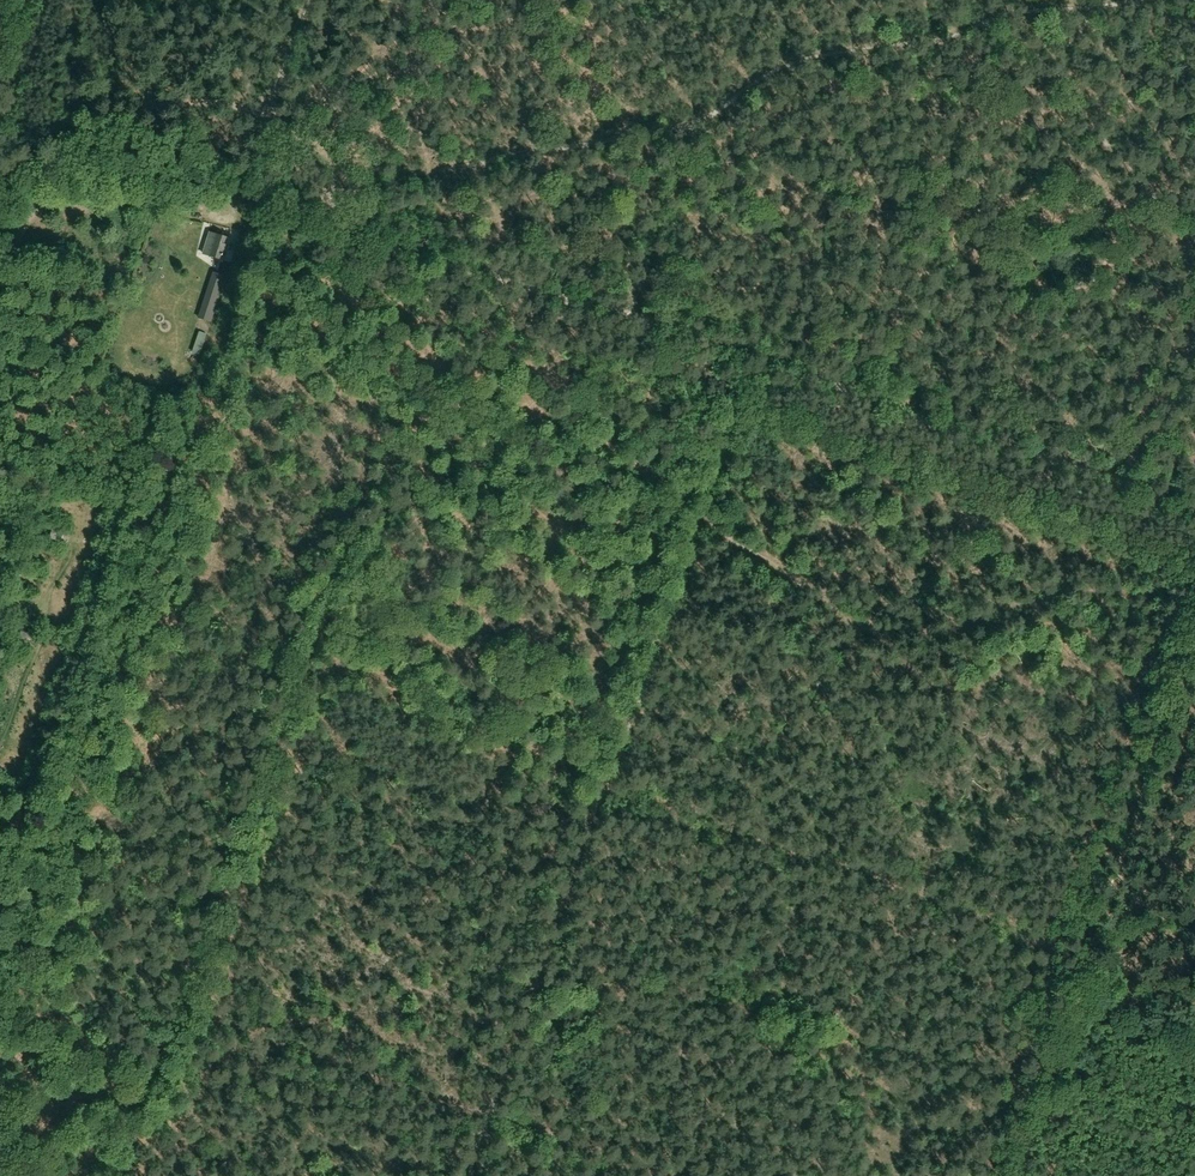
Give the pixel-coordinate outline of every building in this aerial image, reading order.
[(221,260),(227,239),(216,236),(214,240),(208,238),(204,250),(210,252),(209,256),(221,260)] [(232,263),(230,276),(238,277),(240,264),(232,263)] [(203,317),(191,352),(200,355),(211,319),(213,320),(217,308),(215,308),(223,283),(224,283),(229,269),(219,266),(203,317)] [(49,539),(61,543),(64,533),(53,529),(49,539)]
